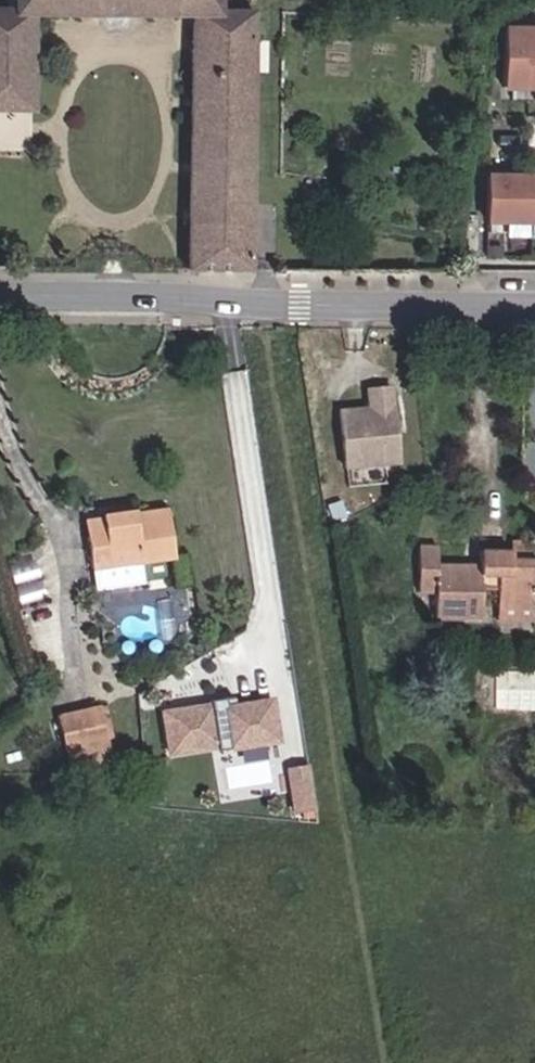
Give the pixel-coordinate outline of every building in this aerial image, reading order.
[(219,10),(219,0),(14,0),(14,9),(0,9),(0,111),(34,111),(33,16),(192,18),(188,272),(251,272),(252,11),(219,10)] [(500,28),(498,86),(534,87),(534,29),(500,28)] [(478,175),(477,220),(534,221),(534,176),(478,175)] [(344,467),(398,462),(391,386),(366,388),(368,407),(339,410),(344,467)] [(98,534),(88,535),(94,586),(166,575),(164,560),(175,558),(168,506),(105,514),(106,517),(97,519),(98,534)] [(97,519),(86,520),(88,535),(98,534),(97,519)] [(482,604),(533,606),(534,552),(480,550),(480,565),(436,564),(437,546),(419,546),(417,592),(435,592),(435,619),(462,620),(463,617),(481,618),(482,604)] [(166,754),(281,742),(276,693),(161,705),(166,754)] [(66,753),(108,744),(99,705),(58,715),(66,753)] [(311,761),(288,764),(293,817),(316,814),(311,761)]
